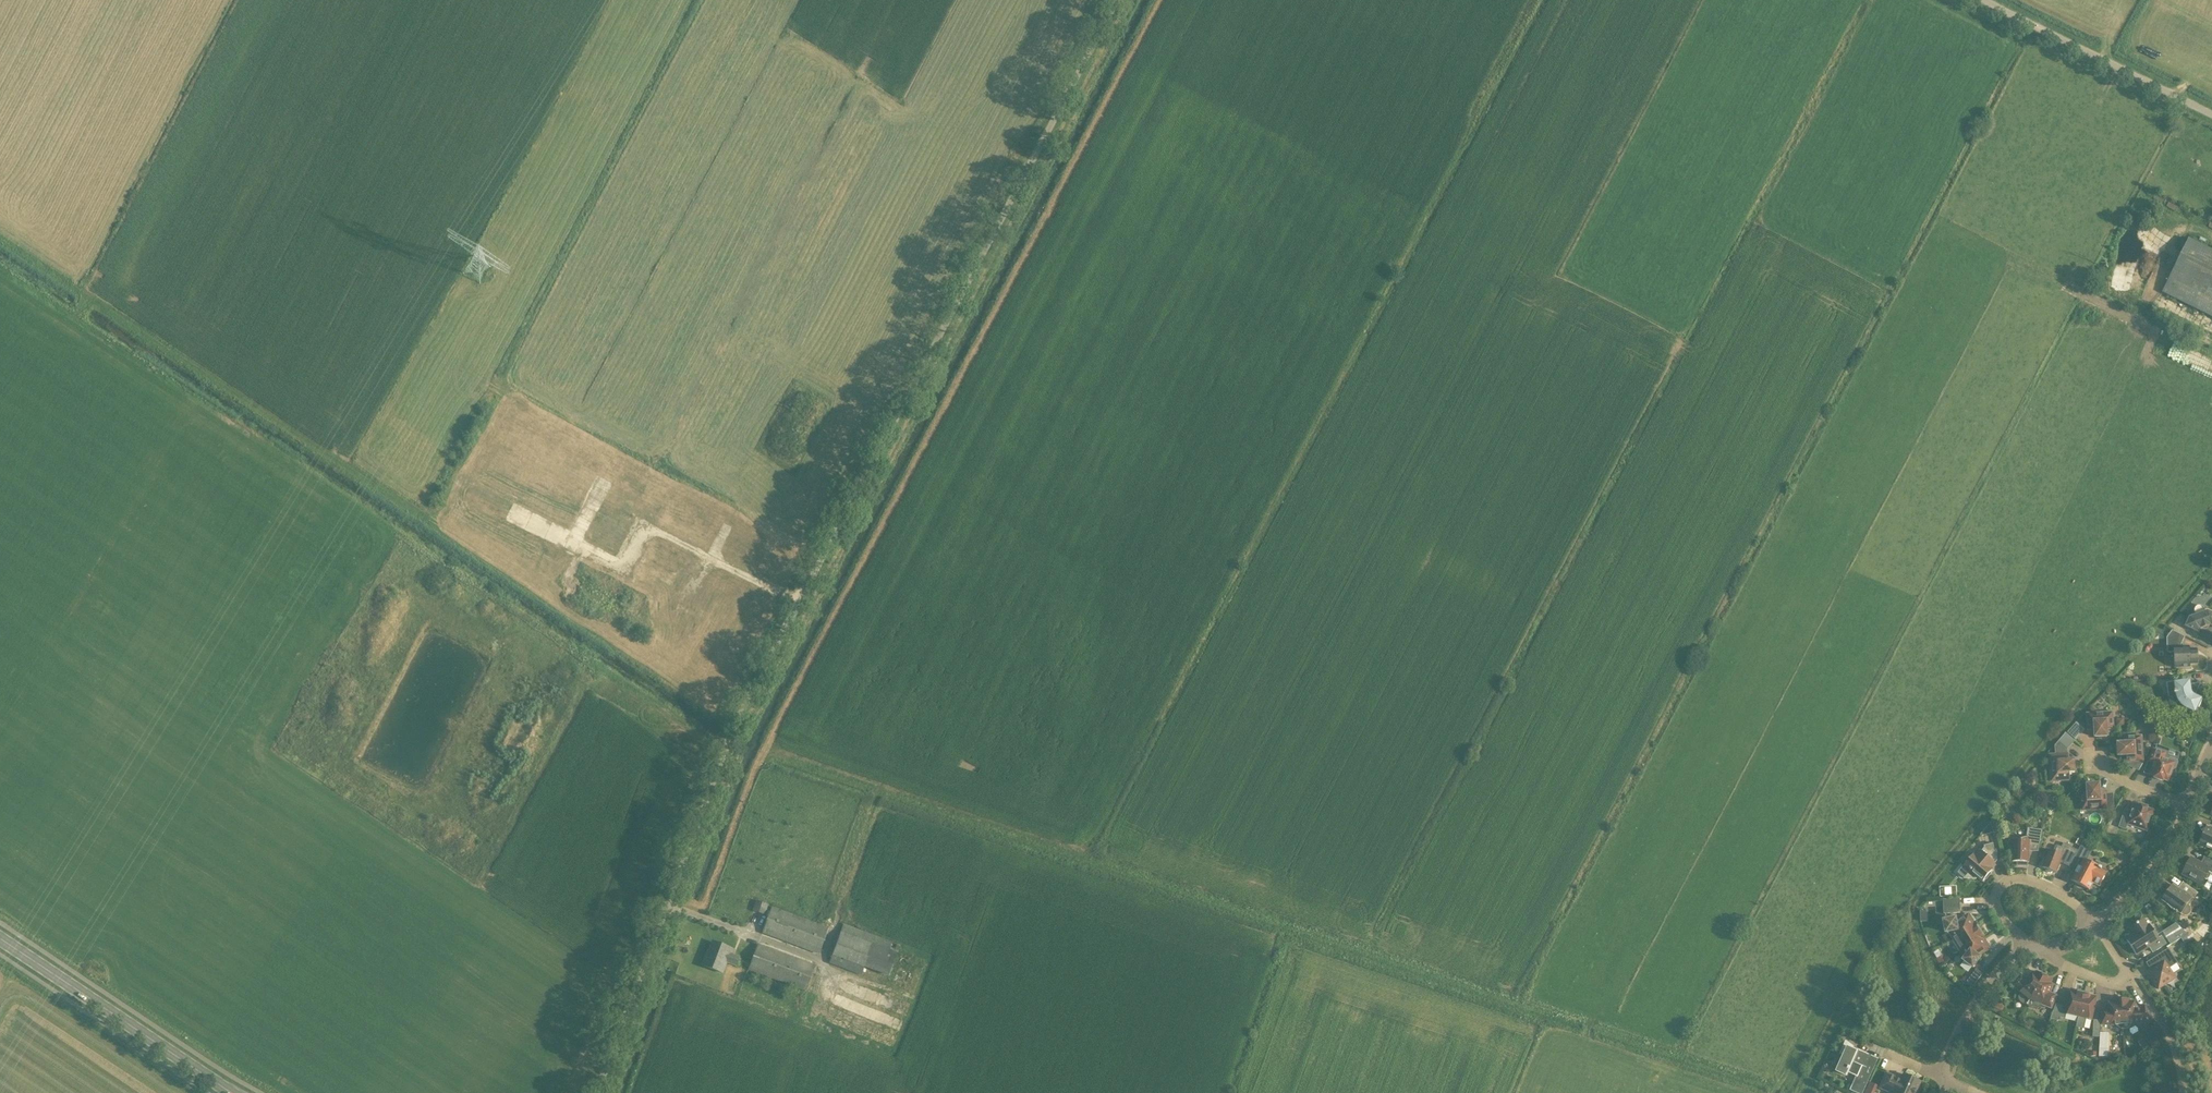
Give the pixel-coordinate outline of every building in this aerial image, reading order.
[(2188,239),(2162,292),(2211,317),(2211,251),(2188,239)] [(2204,609),(2203,607),(2200,606),(2198,606),(2196,608),(2194,610),(2195,613),(2187,615),(2183,625),(2199,632),(2200,629),(2210,626),(2211,626),(2211,610),(2208,608),(2204,609)] [(2167,653),(2174,652),(2175,667),(2189,667),(2189,664),(2197,664),(2196,649),(2189,650),(2189,647),(2181,647),(2181,644),(2185,637),(2172,630),(2166,638),(2167,653)] [(2168,697),(2176,696),(2178,700),(2179,703),(2181,706),(2185,708),(2179,720),(2187,725),(2193,713),(2196,714),(2202,701),(2194,697),(2199,686),(2199,685),(2199,684),(2198,684),(2188,685),(2188,683),(2186,684),(2186,682),(2180,683),(2180,681),(2166,683),(2168,697)] [(2087,714),(2088,727),(2095,727),(2095,737),(2107,737),(2106,729),(2113,728),(2112,712),(2087,714)] [(2075,739),(2084,729),(2076,721),(2066,732),(2075,739)] [(2143,761),(2141,736),(2125,737),(2126,744),(2118,744),(2119,756),(2129,755),(2130,766),(2138,769),(2143,761)] [(2058,742),(2055,746),(2056,755),(2050,755),(2051,781),(2054,781),(2069,780),(2069,773),(2075,773),(2074,770),(2075,770),(2074,763),(2074,761),(2071,761),(2068,761),(2068,754),(2067,754),(2067,749),(2061,744),(2058,742)] [(2148,761),(2154,763),(2150,774),(2154,776),(2154,778),(2163,781),(2163,779),(2168,781),(2173,768),(2174,769),(2175,768),(2177,762),(2176,761),(2171,759),(2169,759),(2169,760),(2164,759),(2166,753),(2153,748),(2148,761)] [(2087,794),(2081,794),(2082,810),(2113,808),(2113,795),(2100,795),(2099,785),(2087,786),(2087,794)] [(2140,805),(2140,806),(2134,804),(2130,816),(2124,813),(2119,827),(2126,829),(2127,824),(2147,830),(2153,811),(2147,809),(2148,807),(2140,805)] [(1981,834),(1981,836),(1993,833),(1990,823),(1981,834)] [(2207,827),(2199,843),(2211,849),(2211,829),(2207,827)] [(2027,866),(2027,862),(2029,862),(2029,848),(2032,848),(2033,842),(2040,844),(2042,830),(2028,828),(2027,837),(2011,840),(2009,842),(2008,844),(2009,846),(2010,848),(2013,849),(2012,862),(2017,862),(2017,865),(2027,866)] [(1976,879),(1977,877),(1982,881),(1985,879),(1986,879),(1991,874),(1990,873),(1992,870),(1991,868),(1989,862),(1997,859),(1993,843),(1984,846),(1984,847),(1981,851),(1980,850),(1976,856),(1973,854),(1963,866),(1969,871),(1963,878),(1964,878),(1976,879)] [(2044,857),(2046,858),(2042,867),(2045,869),(2046,871),(2048,873),(2051,873),(2052,872),(2056,873),(2061,860),(2065,862),(2064,864),(2070,867),(2078,851),(2063,843),(2061,847),(2057,845),(2055,846),(2053,851),(2047,849),(2044,857)] [(2071,880),(2089,890),(2093,883),(2100,886),(2107,872),(2086,860),(2090,852),(2080,847),(2078,851),(2070,867),(2076,871),(2071,880)] [(2203,865),(2191,858),(2188,862),(2187,862),(2185,863),(2183,867),(2183,869),(2185,870),(2182,874),(2201,884),(2204,879),(2206,880),(2208,879),(2211,874),(2211,861),(2207,858),(2203,865)] [(2185,884),(2180,890),(2173,885),(2162,900),(2176,914),(2178,912),(2183,916),(2185,916),(2187,916),(2188,916),(2190,914),(2191,912),(2191,910),(2191,908),(2190,906),(2188,905),(2193,899),(2192,899),(2197,892),(2185,884)] [(1939,885),(1939,895),(1956,894),(1956,885),(1939,885)] [(1944,914),(1960,913),(1959,899),(1943,900),(1944,914)] [(765,915),(768,905),(756,900),(752,911),(765,915)] [(762,933),(819,954),(828,928),(818,924),(771,907),(762,933)] [(1946,933),(1948,932),(1942,936),(1947,944),(1953,940),(1975,926),(1975,927),(1976,926),(1974,923),(1968,915),(1956,922),(1955,919),(1944,921),(1946,933)] [(2161,937),(2159,939),(2150,925),(2147,927),(2143,920),(2133,926),(2137,934),(2127,940),(2136,954),(2149,946),(2153,952),(2166,944),(2161,937)] [(2176,923),(2162,932),(2171,945),(2181,938),(2187,934),(2176,923)] [(848,926),(843,924),(829,963),(861,975),(864,967),(889,976),(898,953),(890,950),(893,942),(848,926)] [(1984,936),(1979,928),(1976,929),(1975,927),(1975,926),(1953,940),(1960,951),(1983,936),(1984,936)] [(2181,938),(2185,944),(2193,939),(2187,934),(2181,938)] [(1983,936),(1960,951),(1965,958),(1963,960),(1972,968),(1980,958),(1977,956),(1989,948),(1984,940),(1985,939),(1983,936)] [(703,965),(722,972),(726,962),(736,966),(740,957),(729,953),(731,949),(713,942),(708,954),(707,954),(703,965)] [(758,944),(748,970),(806,991),(816,965),(758,944)] [(2155,957),(2160,964),(2147,972),(2158,989),(2176,978),(2169,968),(2177,963),(2168,949),(2155,957)] [(1973,986),(1982,974),(1976,970),(1967,981),(1973,986)] [(2021,975),(2012,985),(2022,993),(2020,995),(2020,997),(2020,999),(2021,1001),(2023,1002),(2025,1003),(2027,1004),(2026,1004),(2027,1004),(2044,976),(2037,971),(2035,974),(2032,973),(2029,977),(2030,978),(2027,980),(2021,975)] [(2056,996),(2050,993),(2053,985),(2050,983),(2052,980),(2044,976),(2027,1004),(2028,1005),(2028,1004),(2029,1005),(2031,1007),(2033,1008),(2035,1008),(2037,1007),(2039,1006),(2039,1004),(2051,1008),(2056,996)] [(2065,1019),(2066,1014),(2078,1017),(2084,992),(2078,991),(2076,992),(2070,991),(2066,1011),(2062,1010),(2063,1005),(2056,1004),(2050,1019),(2059,1021),(2060,1018),(2065,1019)] [(2084,1029),(2086,1019),(2091,1020),(2096,997),(2091,995),(2089,993),(2084,992),(2078,1017),(2076,1027),(2084,1029)] [(2140,1008),(2134,1001),(2129,1001),(2129,999),(2121,1000),(2123,1030),(2126,1029),(2128,1028),(2130,1026),(2131,1024),(2136,1024),(2146,1023),(2154,1018),(2145,1005),(2140,1008)] [(2123,1030),(2121,1000),(2114,1000),(2114,1003),(2108,1003),(2109,1009),(2102,1009),(2101,1020),(2101,1025),(2110,1025),(2115,1025),(2117,1027),(2119,1029),(2120,1029),(2123,1030)] [(2004,1007),(1996,1003),(1993,1009),(2001,1013),(2004,1007)] [(2100,1037),(2101,1025),(2101,1020),(2093,1020),(2092,1037),(2100,1037)] [(1857,1052),(1857,1051),(1853,1050),(1855,1047),(1845,1040),(1839,1054),(1843,1056),(1837,1071),(1847,1076),(1848,1073),(1857,1077),(1851,1090),(1858,1092),(1862,1092),(1876,1061),(1857,1052)] [(2107,1057),(2108,1045),(2099,1045),(2099,1056),(2107,1057)] [(1892,1092),(1915,1092),(1920,1081),(1904,1074),(1901,1081),(1895,1078),(1896,1078),(1887,1074),(1880,1088),(1892,1092)] [(1864,1092),(1874,1092),(1878,1085),(1870,1081),(1864,1092)]
